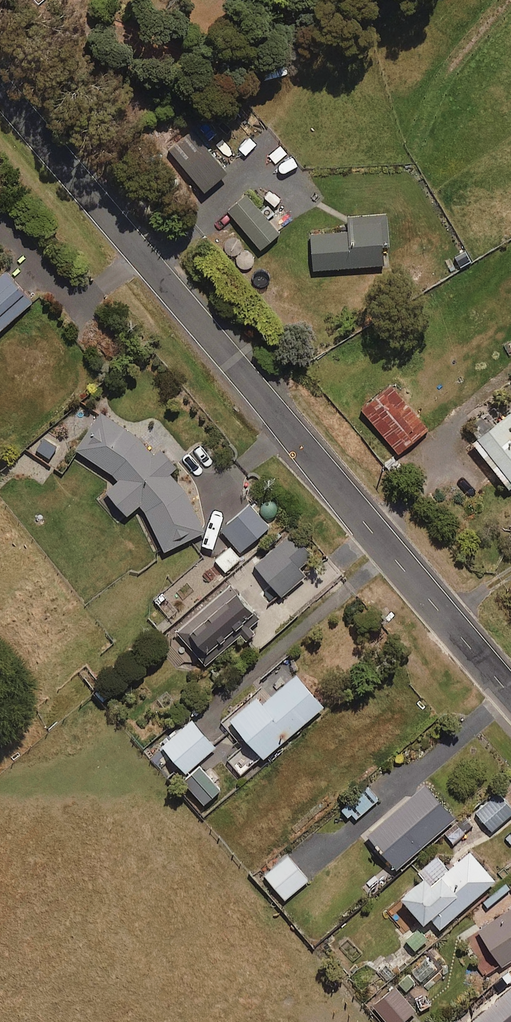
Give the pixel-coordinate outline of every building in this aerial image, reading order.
[(260,249),(279,233),(247,195),(228,211),(260,249)] [(382,242),(389,242),(387,214),(348,217),(349,231),(311,234),(314,269),(383,265),(382,242)] [(32,302),(5,272),(0,276),(0,330),(32,302)] [(397,453),(427,429),(391,384),(361,409),(397,453)] [(470,445),(508,491),(510,488),(510,412),(470,445)] [(176,466),(158,450),(157,451),(154,455),(140,440),(103,413),(77,449),(118,478),(107,494),(132,512),(140,501),(166,551),(205,531),(179,483),(169,475),(176,466)] [(47,460),(57,447),(44,438),(35,452),(47,460)] [(241,551),(269,526),(250,505),(222,530),(241,551)] [(300,568),(314,554),(292,531),(254,566),(282,596),(306,574),(300,568)] [(225,571),(239,559),(229,547),(215,559),(225,571)] [(205,665),(240,635),(244,639),(254,630),(249,624),(257,617),(230,585),(176,631),(205,665)] [(244,774),(323,707),(295,675),(263,703),(258,696),(227,723),(248,747),(232,761),(244,774)] [(185,773),(215,747),(190,718),(160,745),(185,773)] [(203,805),(220,790),(201,767),(183,781),(203,805)] [(395,868),(454,819),(424,783),(366,832),(395,868)] [(352,822),(378,799),(366,786),(341,809),(352,822)] [(510,814),(510,808),(497,792),(475,812),(491,831),(510,814)] [(453,843),(472,827),(465,818),(446,835),(453,843)] [(451,925),(500,881),(470,849),(448,870),(436,856),(418,872),(423,878),(401,898),(424,924),(438,911),(451,925)] [(285,899),(308,879),(287,855),(264,875),(285,899)] [(510,960),(510,907),(495,917),(474,931),(499,968),(510,960)] [(414,951),(428,940),(418,927),(404,938),(414,951)] [(433,970),(424,959),(410,971),(419,982),(433,970)] [(387,1021),(402,1021),(416,1010),(403,996),(416,984),(407,975),(372,1006),(387,1021)] [(472,1021),(510,1021),(510,991),(472,1021)]
